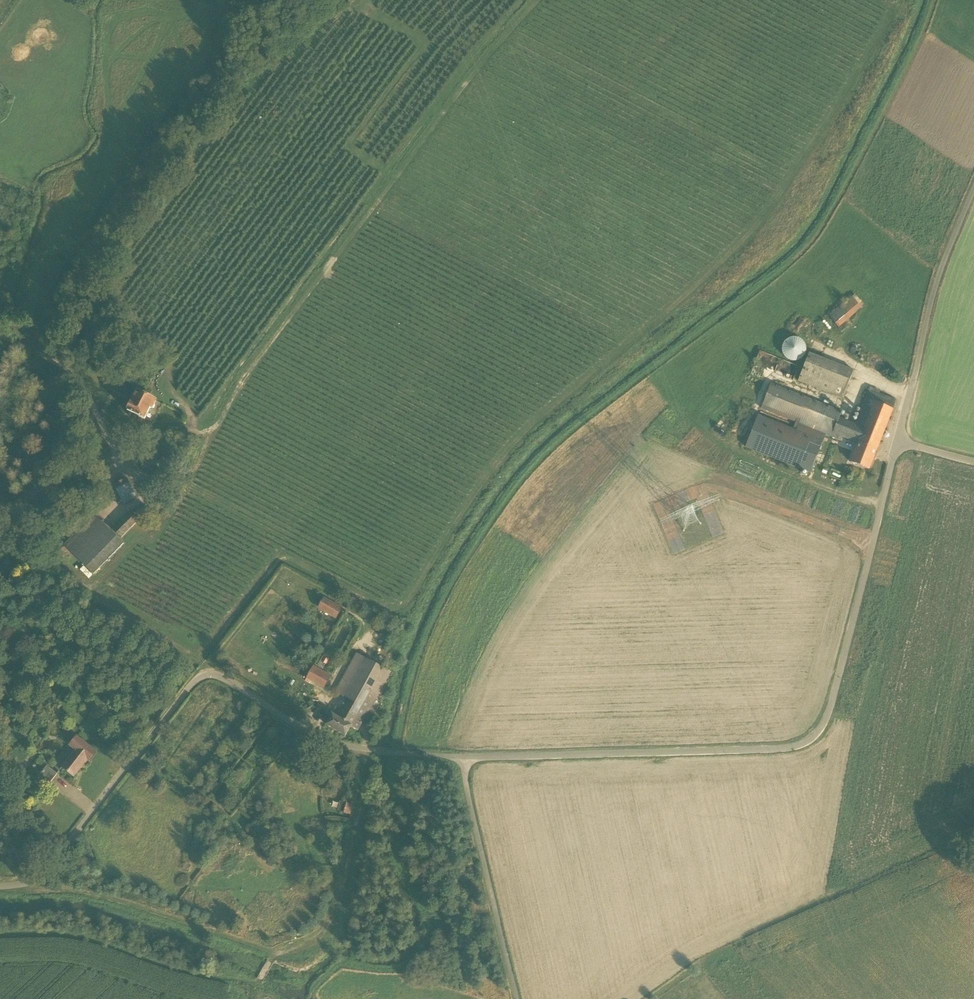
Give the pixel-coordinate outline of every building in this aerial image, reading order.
[(829,316),(839,327),(863,305),(853,294),(829,316)] [(799,336),(781,342),(788,363),(806,357),(799,336)] [(759,359),(778,366),(776,372),(794,378),(798,366),(761,353),(759,359)] [(843,398),(854,370),(809,353),(798,381),(843,398)] [(839,418),(842,411),(771,383),(760,410),(795,424),(792,431),(757,417),(746,447),(810,473),(826,433),(842,440),(843,436),(858,443),(851,462),(869,469),(896,400),(869,390),(855,424),(839,418)] [(152,408),(156,401),(137,391),(131,402),(128,403),(127,406),(128,410),(127,410),(145,419),(150,407),(152,408)] [(124,503),(136,497),(127,479),(114,485),(124,503)] [(121,538),(122,537),(138,520),(130,512),(112,529),(121,538)] [(93,574),(100,567),(124,543),(95,514),(64,545),(93,574)] [(317,608),(336,618),(342,607),(324,597),(317,608)] [(384,669),(358,654),(336,692),(350,700),(340,718),(333,714),(326,725),(345,736),(351,726),(357,730),(383,685),(390,673),(384,669)] [(326,686),(332,675),(315,665),(309,676),(326,686)] [(90,761),(96,752),(76,736),(70,745),(76,750),(62,767),(74,776),(87,759),(90,761)] [(49,785),(58,774),(47,766),(39,777),(49,785)] [(351,815),(353,805),(340,801),(337,811),(351,815)]
